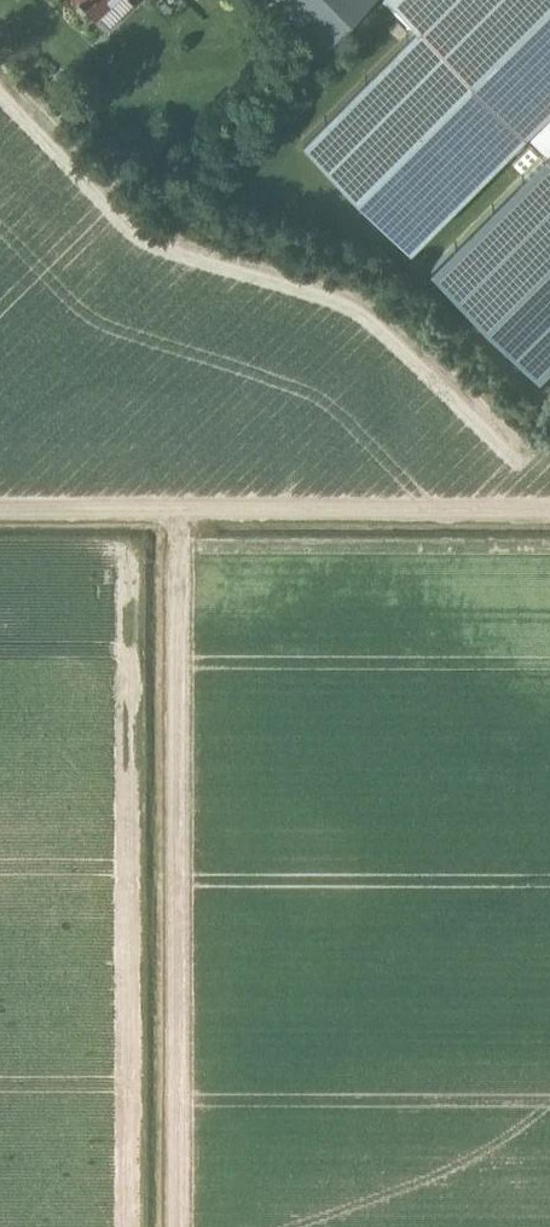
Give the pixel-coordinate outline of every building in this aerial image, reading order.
[(94,14),(109,0),(80,0),(94,14)] [(312,48),(360,0),(265,0),(312,48)] [(422,0),(394,0),(416,22),(301,137),(409,244),(522,130),(549,102),(549,0),(438,0),(430,8),(422,0)] [(522,130),(543,152),(430,265),(538,373),(549,360),(549,102),(522,130)]
